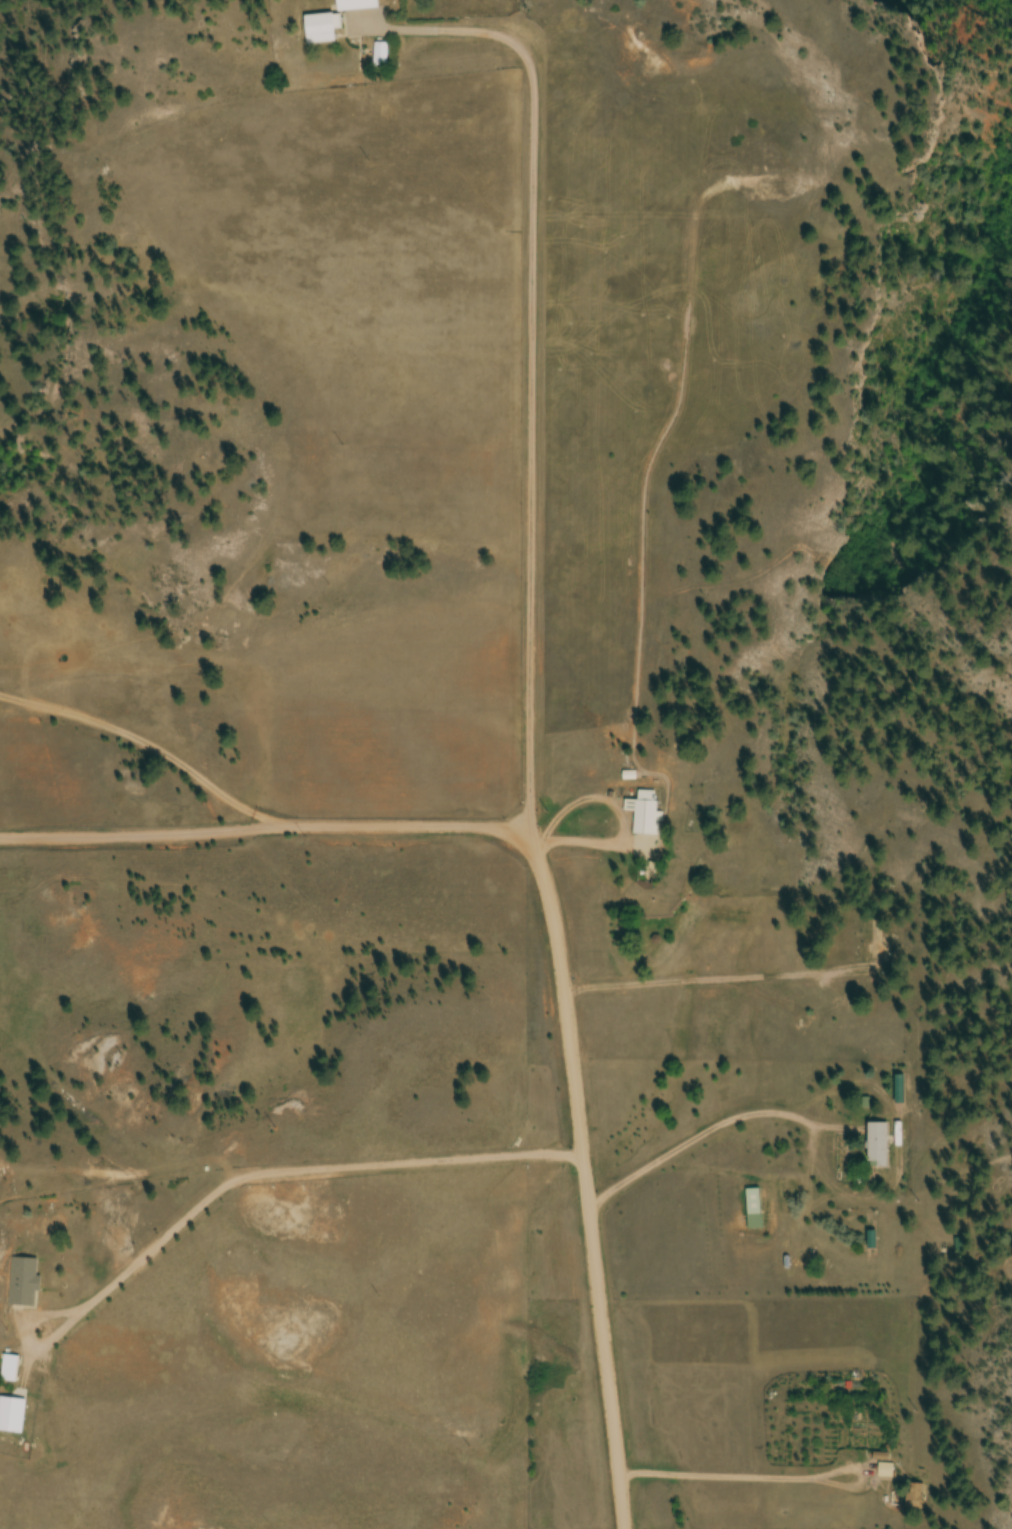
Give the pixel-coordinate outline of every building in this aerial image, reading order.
[(339,14),(380,12),(379,0),(338,0),(339,14)] [(343,32),(343,17),(306,18),(307,46),(336,45),(336,33),(343,32)] [(657,793),(636,793),(635,837),(662,838),(663,815),(657,815),(657,793)] [(889,1126),(869,1126),(869,1170),(889,1170),(889,1126)] [(762,1191),(748,1191),(748,1232),(762,1232),(762,1191)] [(39,1261),(12,1260),(10,1308),(37,1309),(39,1261)] [(19,1385),(21,1358),(4,1356),(1,1383),(19,1385)] [(0,1399),(0,1433),(24,1436),(27,1402),(0,1399)]
